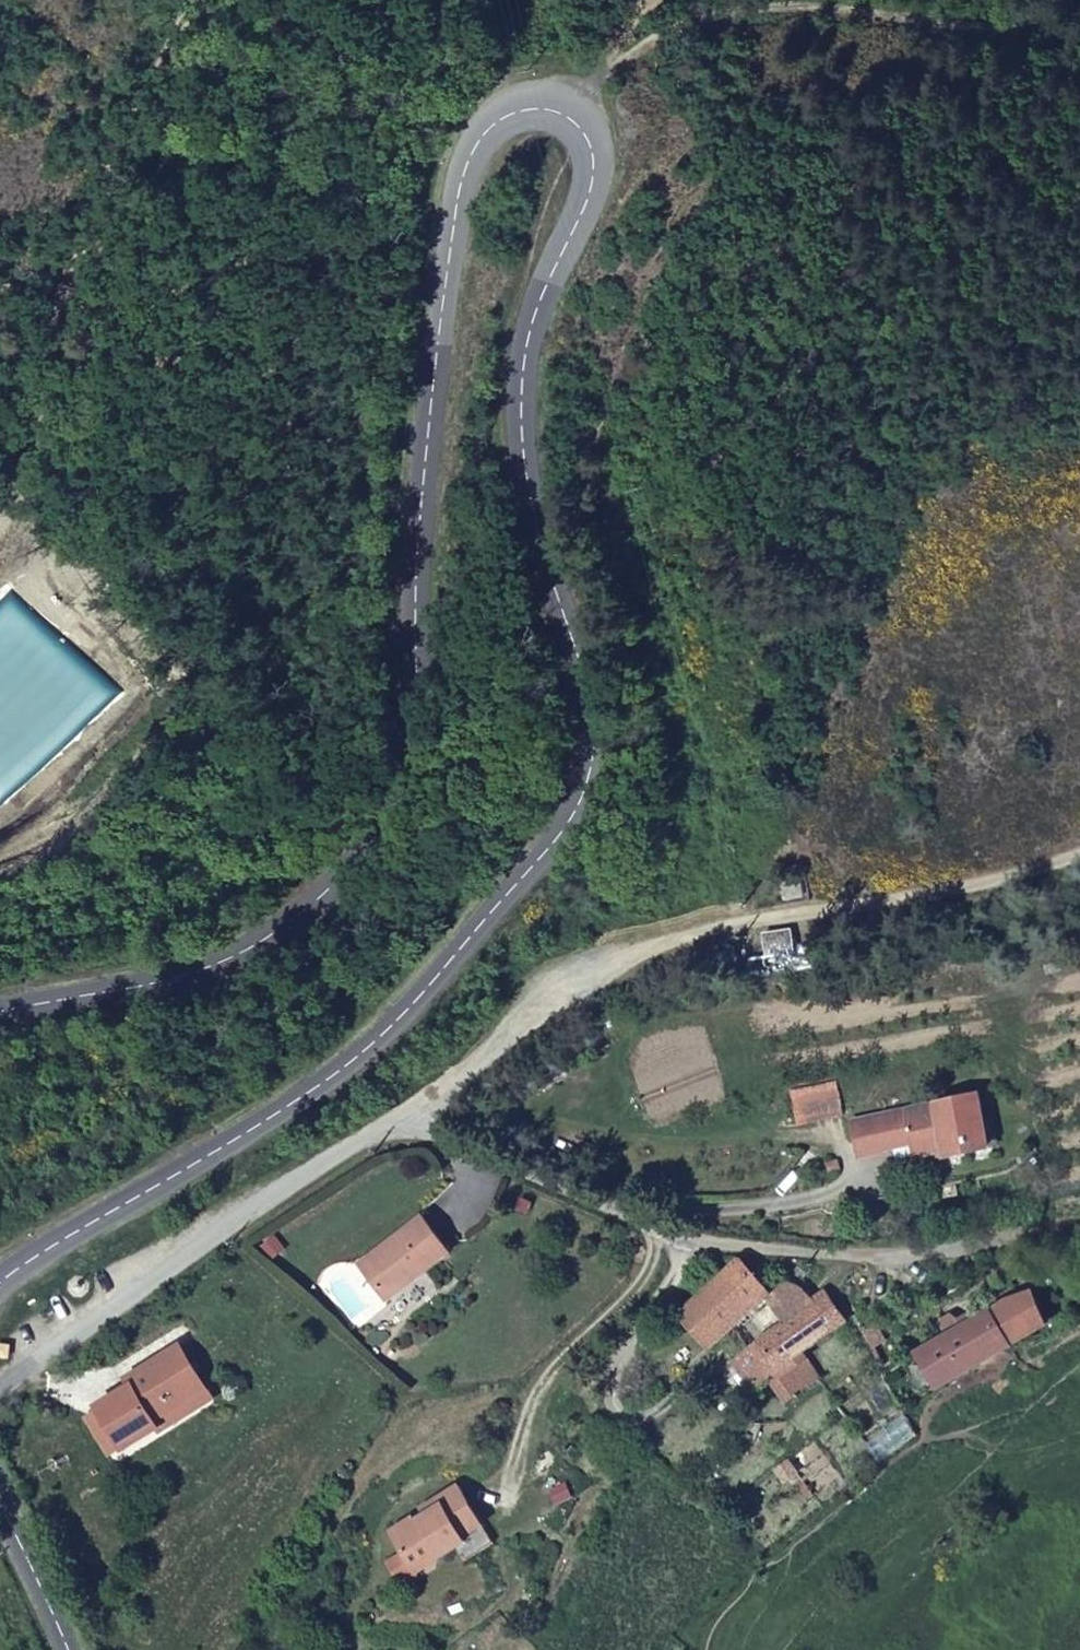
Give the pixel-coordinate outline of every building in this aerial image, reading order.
[(819,882),(818,869),(801,871),(802,883),(819,882)] [(805,943),(801,923),(772,928),(774,948),(805,943)] [(821,1085),(775,1099),(785,1130),(830,1117),(821,1085)] [(978,1149),(967,1095),(840,1123),(850,1159),(875,1154),(875,1148),(902,1143),(905,1157),(933,1151),(935,1159),(978,1149)] [(412,1213),(350,1264),(379,1296),(401,1277),(406,1283),(443,1251),(412,1213)] [(764,1283),(734,1256),(678,1316),(712,1347),(767,1287),(764,1283)] [(1030,1270),(1025,1258),(1010,1266),(1014,1279),(1030,1270)] [(810,1305),(803,1285),(784,1274),(764,1283),(767,1287),(790,1319),(810,1305)] [(1030,1294),(992,1314),(1009,1344),(1046,1323),(1030,1294)] [(821,1296),(810,1305),(790,1319),(732,1359),(755,1387),(766,1378),(800,1354),(846,1322),(821,1296)] [(1009,1344),(992,1314),(921,1352),(938,1383),(1009,1344)] [(129,1387),(84,1416),(110,1453),(156,1425),(152,1418),(203,1386),(179,1347),(126,1380),(129,1387)] [(820,1378),(800,1354),(766,1378),(785,1406),(820,1378)] [(152,1418),(156,1425),(158,1427),(209,1394),(203,1386),(152,1418)] [(382,1536),(395,1556),(403,1568),(421,1557),(426,1564),(447,1552),(454,1564),(488,1543),(452,1486),(429,1500),(434,1507),(417,1519),(404,1526),(401,1522),(382,1536)] [(417,1519),(434,1507),(429,1500),(412,1510),(417,1519)] [(379,1566),(383,1570),(405,1575),(426,1564),(421,1557),(403,1568),(395,1556),(379,1566)]
